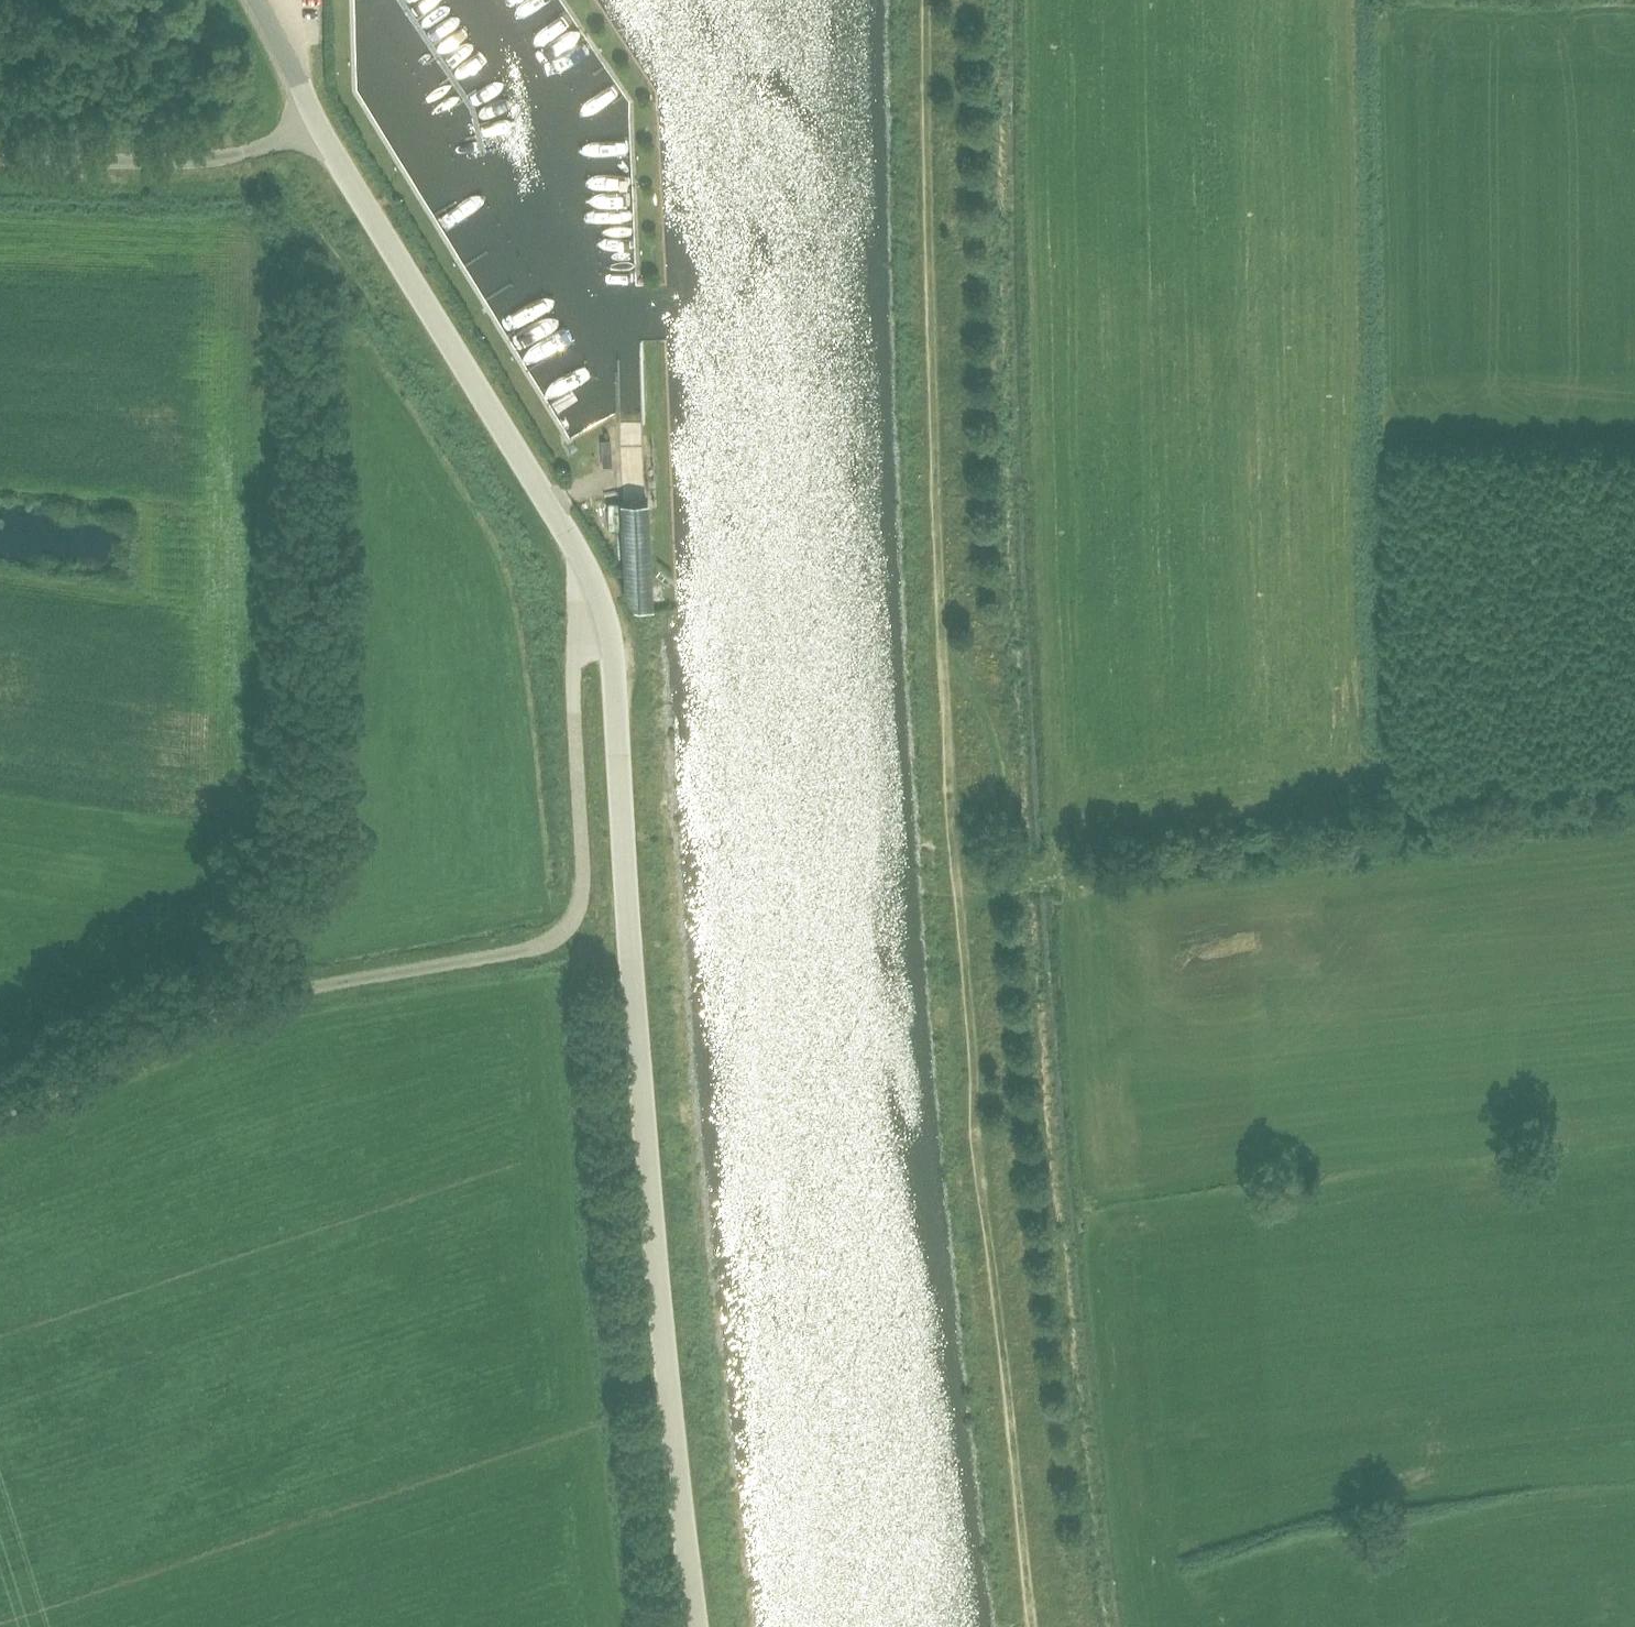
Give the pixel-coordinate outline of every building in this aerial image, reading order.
[(647,451),(648,427),(631,426),(630,450),(647,451)] [(611,440),(601,440),(603,466),(612,466),(611,440)] [(634,502),(621,502),(625,591),(635,608),(652,608),(647,501),(634,502)]
